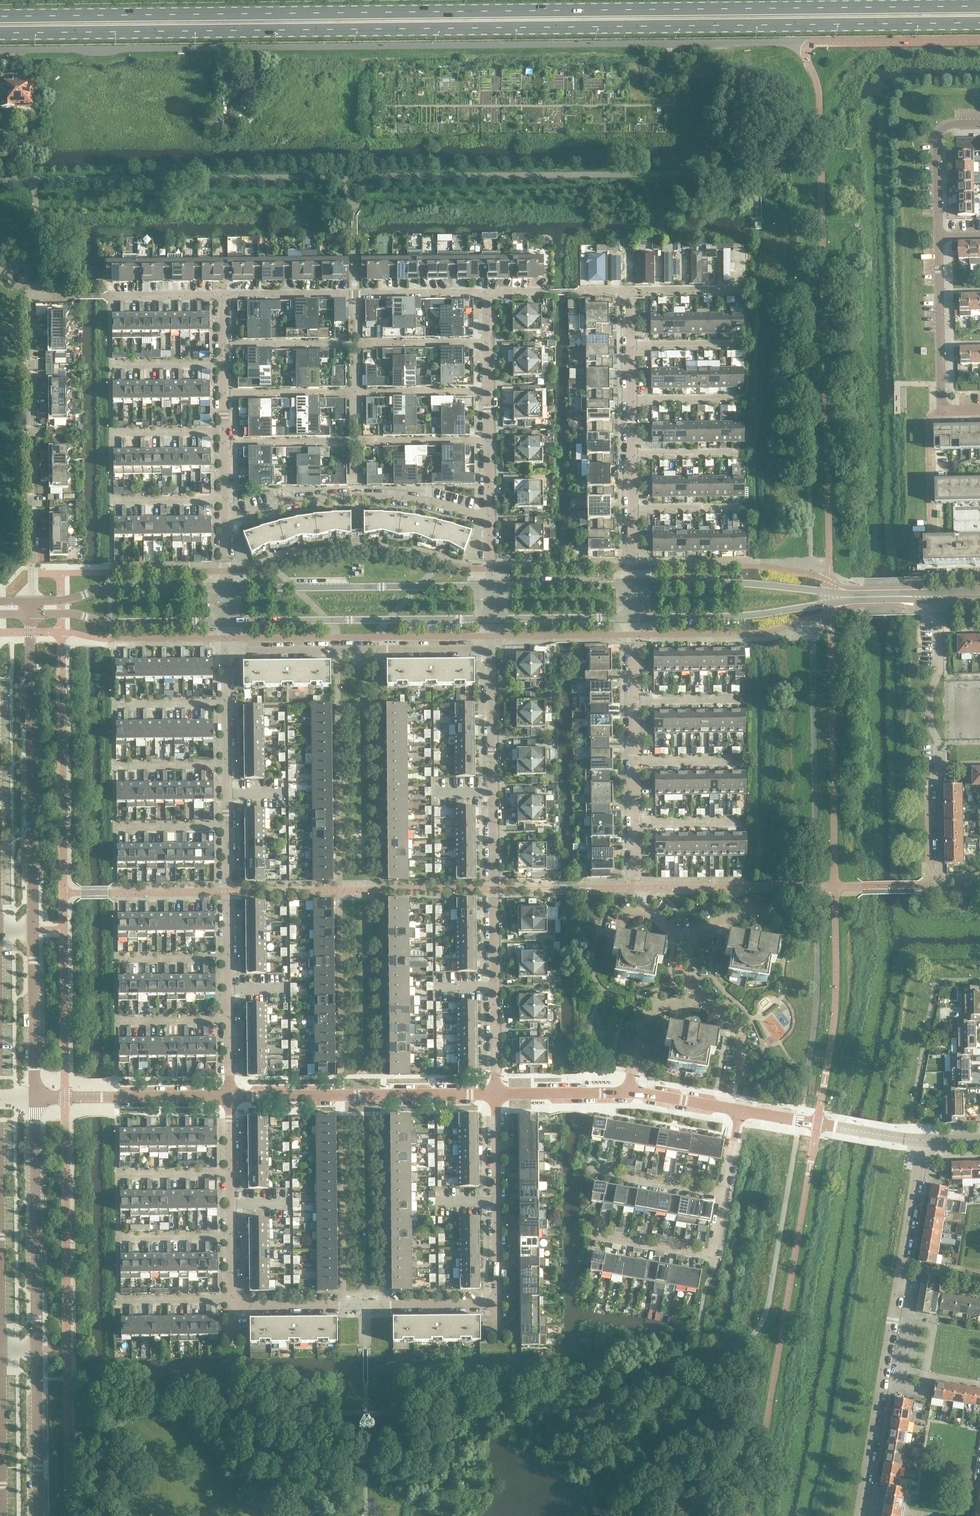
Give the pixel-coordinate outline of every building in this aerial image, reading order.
[(13,86),(1,87),(2,107),(10,107),(14,106),(34,106),(34,78),(13,78),(13,80),(13,86)] [(240,136),(254,119),(248,115),(243,122),(241,124),(239,126),(230,120),(227,124),(236,130),(235,132),(240,136)] [(974,162),(973,152),(968,152),(961,152),(957,152),(957,163),(974,162)] [(974,173),(974,162),(957,163),(957,173),(974,173)] [(974,183),(974,173),(957,173),(957,184),(974,183)] [(974,194),(974,183),(957,184),(958,194),(974,194)] [(974,204),(974,194),(958,194),(958,205),(974,204)] [(975,215),(974,204),(958,205),(958,216),(975,215)] [(660,237),(651,238),(652,251),(661,251),(660,237)] [(970,259),(969,242),(959,242),(959,247),(959,251),(959,259),(970,259)] [(979,242),(969,242),(970,259),(979,259),(979,244),(979,242)] [(730,251),(723,251),(724,282),(731,282),(730,271),(735,271),(735,264),(731,264),(730,251)] [(702,253),(691,253),(691,285),(702,285),(702,274),(707,274),(707,261),(702,261),(702,253)] [(544,276),(543,262),(542,262),(542,254),(527,255),(527,279),(537,279),(537,276),(544,276)] [(654,285),(653,254),(636,254),(636,285),(654,285)] [(672,254),(664,254),(664,285),(672,285),(672,277),(679,277),(679,261),(672,261),(672,254)] [(437,280),(437,255),(422,256),(422,277),(427,277),(427,280),(437,280)] [(452,277),(452,255),(437,255),(437,280),(447,279),(447,277),(452,277)] [(467,279),(467,255),(452,255),(452,277),(457,277),(457,279),(467,279)] [(482,277),(482,255),(467,255),(467,279),(477,279),(477,277),(482,277)] [(497,279),(497,255),(482,255),(482,277),(487,277),(487,279),(497,279)] [(512,277),(512,255),(497,255),(497,279),(507,279),(507,277),(512,277)] [(527,279),(527,255),(512,255),(512,277),(517,276),(517,279),(527,279)] [(605,283),(605,255),(588,255),(588,259),(585,259),(585,265),(588,265),(588,283),(605,283)] [(626,255),(611,255),(611,287),(619,287),(619,269),(626,269),(626,255)] [(332,281),(332,256),(317,257),(317,278),(322,278),(322,281),(332,281)] [(349,278),(349,264),(348,264),(348,256),(347,256),(332,256),(332,281),(342,280),(342,278),(349,278)] [(377,280),(377,256),(362,256),(362,264),(361,264),(361,278),(367,278),(367,280),(377,280)] [(392,278),(392,256),(377,256),(377,280),(387,280),(387,278),(392,278)] [(407,280),(407,256),(392,256),(392,278),(397,278),(397,280),(407,280)] [(422,277),(422,256),(407,256),(407,280),(417,280),(417,277),(422,277)] [(227,279),(227,257),(212,258),(212,282),(222,282),(222,279),(227,279)] [(242,281),(242,257),(227,257),(227,279),(232,279),(232,281),(242,281)] [(257,279),(257,257),(242,257),(242,281),(252,281),(252,279),(257,279)] [(272,281),(272,257),(257,257),(257,279),(262,279),(262,281),(272,281)] [(287,279),(287,257),(272,257),(272,281),(282,281),(282,279),(287,279)] [(302,281),(302,257),(287,257),(287,279),(292,279),(292,281),(302,281)] [(317,278),(317,257),(302,257),(302,281),(312,281),(312,278),(317,278)] [(122,283),(122,258),(108,259),(108,258),(107,258),(107,266),(106,266),(106,280),(112,280),(113,283),(122,283)] [(137,280),(137,258),(122,258),(122,283),(132,282),(132,280),(137,280)] [(152,282),(152,258),(137,258),(137,280),(142,280),(143,282),(152,282)] [(167,280),(167,258),(152,258),(152,282),(162,282),(162,280),(167,280)] [(182,282),(182,258),(167,258),(167,280),(172,280),(172,282),(182,282)] [(197,279),(197,258),(182,258),(182,282),(192,282),(192,280),(197,279)] [(212,282),(212,258),(197,258),(197,279),(202,279),(202,282),(212,282)] [(971,311),(970,295),(960,295),(960,300),(960,304),(960,312),(971,311)] [(970,295),(971,311),(979,311),(979,295),(970,295)] [(608,314),(608,304),(612,304),(612,298),(585,298),(585,314),(608,314)] [(463,318),(463,309),(472,309),(473,309),(473,299),(451,300),(452,319),(463,319),(463,318)] [(345,322),(345,308),(345,300),(323,301),(324,310),(334,310),(334,322),(345,322)] [(376,322),(376,310),(387,310),(387,300),(365,300),(365,322),(366,322),(376,322)] [(404,318),(403,300),(387,300),(387,310),(392,310),(392,318),(404,318)] [(420,310),(420,300),(403,300),(404,318),(415,318),(415,310),(420,310)] [(452,319),(451,300),(430,300),(430,309),(440,309),(440,320),(452,319)] [(259,321),(259,301),(237,301),(237,311),(238,311),(247,311),(247,321),(259,321)] [(271,321),(271,311),(280,311),(280,301),(259,301),(259,321),(271,321)] [(307,319),(307,301),(290,301),(290,311),(295,311),(295,319),(307,319)] [(324,310),(323,301),(307,301),(307,319),(319,319),(319,310),(324,310)] [(527,319),(527,303),(523,303),(523,306),(513,306),(512,306),(512,307),(512,319),(527,319)] [(541,319),(541,306),(541,305),(540,305),(530,306),(530,303),(527,303),(527,319),(541,319)] [(66,316),(69,313),(66,310),(47,310),(48,319),(46,319),(44,316),(39,316),(39,321),(66,321),(66,316)] [(122,314),(120,314),(112,314),(112,339),(122,338),(122,314)] [(132,314),(124,314),(122,314),(122,338),(132,338),(132,314)] [(141,314),(139,314),(132,314),(132,338),(142,338),(141,314)] [(151,314),(143,314),(141,314),(142,338),(151,338),(151,314)] [(161,314),(159,314),(151,314),(151,338),(161,338),(161,333),(161,314)] [(170,314),(163,314),(161,314),(161,333),(170,333),(170,314)] [(180,314),(178,314),(170,314),(170,333),(180,333),(180,314)] [(189,314),(182,314),(180,314),(180,333),(190,333),(189,314)] [(199,314),(197,314),(189,314),(190,333),(199,333),(199,314)] [(209,314),(201,314),(199,314),(199,333),(209,333),(209,314)] [(608,324),(608,314),(585,314),(585,331),(612,330),(612,324),(608,324)] [(674,334),(674,314),(662,315),(662,334),(674,334)] [(685,334),(685,314),(674,314),(674,334),(685,334)] [(697,333),(696,314),(685,314),(685,334),(697,333)] [(708,333),(708,314),(696,314),(697,333),(708,333)] [(719,333),(719,314),(708,314),(708,333),(719,333)] [(731,333),(731,314),(719,314),(719,333),(731,333)] [(743,333),(742,314),(731,314),(731,333),(743,333)] [(662,334),(662,315),(650,315),(650,334),(662,334)] [(404,338),(404,318),(392,318),(392,328),(382,328),(382,337),(382,338),(404,338)] [(416,328),(415,318),(404,318),(404,338),(425,338),(425,328),(416,328)] [(307,339),(307,319),(295,319),(295,329),(285,329),(285,339),(307,339)] [(319,329),(319,319),(307,319),(307,339),(329,339),(329,338),(328,329),(319,329)] [(452,338),(452,319),(440,320),(440,328),(435,328),(435,338),(452,338)] [(469,337),(468,328),(463,328),(463,321),(463,319),(452,319),(452,338),(469,337)] [(527,334),(527,319),(512,319),(512,331),(512,332),(514,332),(523,332),(523,334),(527,334)] [(541,331),(541,319),(527,319),(527,334),(530,334),(530,332),(540,332),(541,332),(541,331)] [(66,326),(69,323),(66,321),(39,321),(39,326),(44,325),(46,323),(48,323),(48,331),(66,331),(66,326)] [(259,339),(259,321),(247,321),(247,330),(242,330),(242,339),(259,339)] [(276,339),(276,329),(271,329),(271,321),(259,321),(259,339),(276,339)] [(608,347),(608,337),(612,337),(612,330),(585,331),(585,347),(608,347)] [(66,336),(69,334),(66,331),(48,331),(48,339),(46,339),(44,337),(40,337),(40,341),(66,341),(66,336)] [(66,347),(69,344),(66,341),(40,341),(40,346),(44,346),(46,343),(48,343),(48,352),(57,352),(65,352),(66,352),(66,347)] [(527,363),(527,347),(524,347),(524,350),(514,350),(512,350),(512,351),(513,351),(513,363),(527,363)] [(542,363),(541,350),(542,350),(542,349),(540,349),(533,350),(531,350),(531,347),(527,347),(527,363),(542,363)] [(608,356),(608,347),(585,347),(586,363),(613,363),(613,356),(608,356)] [(972,364),(971,347),(961,348),(961,352),(961,357),(961,364),(972,364)] [(971,347),(972,364),(979,364),(979,347),(971,347)] [(469,358),(469,349),(469,348),(452,349),(452,366),(464,366),(464,358),(469,358)] [(404,369),(404,349),(382,349),(382,350),(382,359),(392,359),(392,369),(404,369)] [(416,369),(416,359),(426,358),(425,349),(404,349),(404,369),(416,369)] [(452,366),(452,349),(435,349),(435,358),(440,358),(440,367),(452,366)] [(259,368),(259,350),(242,350),(242,351),(242,360),(247,360),(247,368),(259,368)] [(276,360),(276,350),(259,350),(259,368),(271,368),(271,360),(276,360)] [(307,370),(307,350),(285,350),(286,360),(295,360),(295,370),(307,370)] [(319,370),(319,359),(329,359),(329,350),(307,350),(307,370),(319,370)] [(527,378),(527,363),(513,363),(513,375),(513,376),(514,376),(524,376),(524,378),(527,378)] [(542,375),(542,363),(527,363),(527,378),(531,378),(531,376),(533,376),(541,376),(542,376),(542,375)] [(609,379),(609,369),(613,369),(613,363),(586,363),(586,379),(609,379)] [(377,377),(377,366),(366,366),(366,365),(366,387),(387,387),(387,377),(377,377)] [(346,387),(346,378),(346,366),(345,366),(335,366),(335,378),(319,378),(319,370),(307,370),(307,388),(346,387)] [(452,386),(452,366),(440,367),(440,377),(430,377),(431,387),(452,386)] [(464,377),(464,366),(452,366),(452,386),(474,386),(474,376),(473,376),(473,377),(464,377)] [(259,388),(259,368),(247,368),(248,379),(238,379),(238,378),(238,388),(259,388)] [(271,378),(271,368),(259,368),(259,388),(281,388),(281,378),(271,378)] [(720,388),(720,368),(708,369),(708,388),(720,388)] [(731,388),(731,368),(720,368),(720,388),(731,388)] [(743,387),(743,368),(731,368),(731,388),(743,387)] [(404,387),(404,369),(392,369),(392,377),(387,377),(387,387),(404,387)] [(421,387),(421,377),(416,377),(416,369),(404,369),(404,387),(421,387)] [(663,388),(663,369),(651,369),(651,388),(663,388)] [(674,388),(674,369),(663,369),(663,388),(674,388)] [(686,388),(685,369),(674,369),(674,388),(686,388)] [(697,388),(697,369),(685,369),(686,388),(697,388)] [(708,388),(708,369),(697,369),(697,388),(708,388)] [(307,388),(307,370),(295,370),(296,378),(291,378),(291,388),(307,388)] [(67,384),(70,381),(67,378),(65,378),(57,378),(48,378),(48,387),(47,387),(44,384),(40,384),(40,389),(67,389),(67,384)] [(609,389),(609,379),(586,379),(586,396),(613,395),(613,389),(609,389)] [(123,382),(121,382),(113,382),(113,401),(123,401),(123,382)] [(132,382),(125,382),(123,382),(123,401),(133,401),(132,382)] [(142,382),(140,382),(132,382),(133,401),(142,401),(142,382)] [(152,382),(144,382),(142,382),(142,401),(152,401),(152,382)] [(161,382),(159,382),(152,382),(152,401),(161,401),(161,382)] [(171,382),(163,382),(161,382),(161,401),(171,401),(171,382)] [(180,382),(178,382),(171,382),(171,401),(181,401),(180,382)] [(190,382),(182,382),(180,382),(181,401),(181,406),(190,406),(190,401),(190,382)] [(200,382),(198,382),(190,382),(190,401),(200,401),(200,382)] [(210,382),(202,382),(200,382),(200,401),(210,401),(210,382)] [(67,394),(70,391),(67,389),(40,389),(40,394),(44,393),(47,391),(48,391),(48,399),(67,399),(67,394)] [(528,407),(527,391),(524,391),(524,394),(522,394),(514,394),(513,393),(513,395),(513,407),(528,407)] [(542,407),(542,394),(542,393),(541,393),(533,393),(531,394),(531,391),(527,391),(528,407),(542,407)] [(609,412),(609,402),(613,402),(613,395),(586,396),(586,412),(609,412)] [(452,417),(452,397),(431,398),(431,407),(441,407),(441,418),(452,417)] [(464,417),(464,407),(473,407),(474,407),(474,397),(452,397),(452,417),(464,417)] [(346,420),(346,408),(346,398),(324,399),(324,408),(335,408),(335,420),(345,420),(346,420)] [(377,420),(377,408),(388,408),(388,398),(366,398),(366,420),(367,420),(377,420)] [(404,416),(404,398),(388,398),(388,408),(393,408),(393,416),(404,416)] [(421,407),(421,398),(404,398),(404,416),(416,416),(416,408),(421,407)] [(67,404),(70,402),(67,399),(48,399),(48,407),(47,407),(44,405),(40,405),(40,409),(67,409),(67,404)] [(260,419),(260,399),(238,399),(238,409),(239,409),(248,409),(248,419),(260,419)] [(272,419),(271,409),(281,409),(281,399),(260,399),(260,419),(272,419)] [(307,399),(291,399),(291,409),(296,409),(296,417),(308,417),(307,399)] [(324,408),(324,399),(307,399),(308,417),(319,417),(319,408),(324,408)] [(528,422),(528,407),(513,407),(513,419),(513,420),(514,420),(524,420),(524,422),(528,422)] [(542,419),(542,407),(528,407),(528,422),(531,422),(531,420),(541,420),(542,420),(542,419)] [(67,415),(70,412),(67,409),(40,409),(40,414),(44,414),(47,411),(48,411),(48,420),(67,420),(67,415)] [(609,421),(609,412),(586,412),(586,428),(613,428),(613,421),(609,421)] [(211,425),(212,413),(201,413),(201,425),(211,425)] [(405,436),(404,416),(393,416),(393,426),(383,426),(383,435),(383,436),(405,436)] [(416,426),(416,416),(404,416),(405,436),(426,436),(426,426),(416,426)] [(308,437),(308,417),(296,417),(296,427),(286,427),(286,437),(308,437)] [(320,427),(319,417),(308,417),(308,437),(330,437),(330,436),(329,436),(329,427),(320,427)] [(453,436),(452,417),(441,418),(441,426),(436,426),(436,436),(453,436)] [(469,435),(469,426),(464,426),(464,417),(452,417),(453,436),(470,435),(469,435)] [(260,437),(260,419),(248,419),(248,428),(243,428),(243,437),(260,437)] [(277,437),(277,427),(272,427),(272,419),(260,419),(260,437),(277,437)] [(663,443),(663,423),(651,423),(651,443),(663,443)] [(675,442),(675,423),(663,423),(663,443),(675,442)] [(686,442),(686,423),(675,423),(675,442),(686,442)] [(698,442),(697,423),(686,423),(686,442),(698,442)] [(709,442),(709,423),(697,423),(698,442),(709,442)] [(720,442),(720,423),(709,423),(709,442),(720,442)] [(732,442),(732,423),(720,423),(720,442),(732,442)] [(744,442),(743,423),(732,423),(732,442),(744,442)] [(970,449),(970,432),(970,426),(960,427),(960,432),(960,449),(970,449)] [(979,449),(979,432),(979,426),(970,426),(970,432),(970,449),(979,449)] [(960,449),(960,432),(960,427),(935,427),(935,439),(941,439),(941,450),(960,449)] [(609,444),(609,434),(613,434),(613,428),(586,428),(586,444),(609,444)] [(528,451),(528,435),(524,435),(524,438),(514,438),(514,437),(513,437),(513,439),(514,451),(528,451)] [(542,451),(542,438),(542,437),(541,437),(531,437),(531,435),(528,435),(528,451),(542,451)] [(609,454),(609,444),(586,444),(586,460),(613,460),(613,454),(609,454)] [(67,452),(70,449),(67,446),(49,446),(49,455),(47,455),(45,452),(41,452),(41,457),(67,457),(67,452)] [(470,456),(469,447),(470,447),(470,446),(453,447),(453,465),(465,464),(465,456),(470,456)] [(405,467),(405,447),(383,447),(383,448),(383,457),(393,457),(393,467),(405,467)] [(417,467),(417,457),(426,456),(426,447),(405,447),(405,467),(417,467)] [(453,465),(453,447),(436,447),(436,456),(441,456),(441,465),(453,465)] [(260,466),(260,448),(243,448),(243,449),(243,458),(248,458),(248,466),(260,466)] [(277,458),(277,448),(260,448),(260,466),(272,466),(272,458),(277,458)] [(308,468),(308,448),(286,448),(286,458),(296,458),(296,468),(308,468)] [(320,468),(320,457),(330,457),(330,448),(308,448),(308,468),(320,468)] [(123,450),(121,450),(113,450),(113,474),(124,474),(123,450)] [(133,450),(125,450),(123,450),(124,474),(133,474),(133,450)] [(143,450),(141,450),(133,450),(133,474),(143,474),(143,469),(143,450)] [(152,450),(145,450),(143,450),(143,469),(152,469),(152,450)] [(162,450),(160,450),(152,450),(152,469),(162,469),(162,450)] [(171,450),(164,450),(162,450),(162,469),(172,469),(171,450)] [(181,450),(179,450),(171,450),(172,469),(181,469),(181,450)] [(191,450),(183,450),(181,450),(181,469),(191,469),(191,450)] [(200,450),(198,450),(191,450),(191,469),(200,469),(200,450)] [(210,450),(202,450),(200,450),(200,469),(211,468),(210,450)] [(528,466),(528,451),(514,451),(514,463),(514,464),(515,464),(525,464),(525,466),(528,466)] [(543,463),(542,451),(528,451),(528,466),(532,466),(532,464),(542,464),(543,464),(543,463)] [(67,462),(70,459),(67,457),(41,457),(41,461),(45,461),(47,459),(49,459),(49,467),(68,467),(67,462)] [(609,476),(609,467),(614,467),(613,460),(586,460),(587,477),(609,476)] [(378,475),(377,464),(367,464),(367,463),(366,463),(367,485),(388,485),(388,475),(378,475)] [(347,485),(346,464),(335,464),(336,476),(325,476),(325,486),(347,485)] [(465,475),(465,464),(453,465),(453,485),(475,484),(475,474),(474,474),(474,475),(465,475)] [(453,485),(453,465),(441,465),(441,475),(431,475),(431,485),(453,485)] [(260,486),(260,466),(248,466),(248,477),(239,477),(239,476),(239,486),(260,486)] [(272,476),(272,466),(260,466),(260,486),(282,486),(282,476),(272,476)] [(68,472),(70,470),(68,467),(49,467),(49,475),(47,475),(45,473),(41,473),(41,477),(68,477),(68,472)] [(405,485),(405,467),(393,467),(393,475),(388,475),(388,485),(405,485)] [(422,485),(422,475),(417,475),(417,467),(405,467),(405,485),(422,485)] [(308,486),(308,468),(296,468),(296,476),(291,476),(291,486),(308,486)] [(325,486),(325,476),(320,476),(320,468),(308,468),(308,486),(325,486)] [(610,486),(609,476),(587,477),(587,493),(614,493),(614,486),(610,486)] [(68,483),(70,480),(68,477),(41,477),(41,482),(45,482),(48,479),(49,479),(49,488),(68,488),(68,483)] [(687,497),(686,477),(675,478),(675,497),(687,497)] [(698,497),(698,477),(686,477),(687,497),(698,497)] [(709,496),(709,477),(698,477),(698,497),(709,496)] [(721,496),(721,477),(709,477),(709,496),(721,496)] [(732,496),(732,477),(721,477),(721,496),(732,496)] [(744,496),(744,477),(732,477),(732,496),(744,496)] [(664,497),(664,478),(652,478),(652,497),(664,497)] [(675,497),(675,478),(664,478),(664,497),(675,497)] [(528,479),(525,479),(525,481),(515,482),(515,481),(514,481),(514,483),(514,495),(528,495),(528,479)] [(543,495),(543,482),(543,481),(542,481),(532,481),(532,479),(528,479),(528,495),(543,495)] [(971,480),(972,503),(979,503),(979,479),(971,480)] [(952,492),(952,480),(941,480),(939,480),(939,489),(936,489),(936,492),(952,492)] [(962,503),(961,480),(952,480),(952,492),(952,503),(953,503),(962,503)] [(972,503),(971,480),(961,480),(962,503),(972,503)] [(952,503),(952,492),(936,492),(936,500),(942,500),(942,503),(952,503)] [(610,509),(610,499),(614,499),(614,493),(587,493),(587,509),(610,509)] [(529,510),(528,495),(514,495),(514,507),(514,508),(515,508),(525,508),(525,510),(529,510)] [(543,507),(543,495),(528,495),(529,510),(532,510),(532,508),(542,508),(543,508),(543,507)] [(962,503),(953,503),(954,540),(966,540),(966,551),(965,551),(965,554),(966,554),(967,562),(966,562),(966,565),(979,565),(979,503),(972,503),(962,503)] [(610,519),(610,509),(587,509),(587,525),(614,525),(614,519),(610,519)] [(68,520),(71,517),(68,514),(49,514),(49,523),(48,523),(45,520),(41,520),(41,525),(68,525),(68,520)] [(336,534),(351,536),(351,514),(350,514),(350,515),(331,515),(331,516),(313,517),(313,518),(317,539),(331,534),(336,534)] [(364,514),(364,532),(364,536),(379,534),(384,534),(398,538),(401,517),(401,516),(383,515),(364,515),(364,514)] [(211,517),(203,518),(201,518),(201,537),(211,536),(211,517)] [(431,544),(436,523),(437,523),(419,520),(419,519),(401,517),(398,538),(413,537),(417,538),(431,544)] [(124,518),(122,518),(114,518),(114,537),(124,537),(124,518)] [(134,518),(126,518),(124,518),(124,537),(134,537),(134,518)] [(143,518),(141,518),(134,518),(134,537),(143,537),(143,518)] [(153,518),(145,518),(143,518),(143,537),(153,537),(153,518)] [(162,518),(160,518),(153,518),(153,537),(163,537),(162,518)] [(172,518),(164,518),(162,518),(163,537),(172,537),(172,518)] [(182,518),(180,518),(172,518),(172,537),(182,537),(182,518)] [(191,518),(184,518),(182,518),(182,537),(191,537),(191,518)] [(201,518),(199,518),(191,518),(191,537),(201,537),(201,518)] [(317,539),(313,518),(295,520),(295,521),(278,524),(278,525),(284,545),(297,539),(302,538),(317,539)] [(464,554),(471,533),(454,528),(436,523),(431,544),(446,545),(450,546),(464,554)] [(529,539),(529,523),(525,523),(525,525),(515,526),(515,525),(514,525),(514,527),(514,539),(529,539)] [(543,539),(543,526),(543,525),(542,525),(532,525),(532,523),(529,523),(529,539),(543,539)] [(68,530),(71,527),(68,525),(41,525),(41,529),(45,529),(48,527),(49,527),(50,535),(68,535),(68,530)] [(284,545),(278,525),(260,529),(260,530),(244,535),(243,535),(251,556),(264,548),(269,547),(284,545)] [(610,541),(610,532),(614,532),(614,525),(587,525),(587,542),(610,541)] [(733,551),(733,531),(721,532),(721,551),(733,551)] [(745,551),(744,531),(733,531),(733,551),(745,551)] [(664,551),(664,532),(652,532),(652,551),(664,551)] [(676,551),(676,532),(664,532),(664,551),(676,551)] [(687,551),(687,532),(676,532),(676,551),(687,551)] [(699,551),(698,532),(687,532),(687,551),(699,551)] [(710,551),(710,532),(698,532),(699,551),(710,551)] [(721,551),(721,532),(710,532),(710,551),(721,551)] [(68,540),(71,538),(68,535),(50,535),(50,543),(48,543),(46,541),(41,541),(41,545),(68,545),(68,540)] [(529,554),(529,539),(514,539),(515,551),(514,551),(514,552),(516,552),(525,552),(525,554),(525,559),(529,559),(529,554)] [(543,551),(543,539),(529,539),(529,554),(532,554),(532,552),(542,552),(544,552),(543,551)] [(966,551),(966,540),(954,540),(954,562),(960,562),(963,562),(966,562),(967,562),(966,554),(965,554),(965,551),(966,551)] [(610,551),(610,541),(587,542),(587,558),(614,558),(614,551),(610,551)] [(68,551),(71,548),(68,545),(41,545),(41,550),(46,550),(48,547),(50,547),(50,556),(68,556),(68,551)] [(972,654),(972,637),(958,637),(959,654),(972,654)] [(972,637),(972,654),(979,654),(979,637),(972,637)] [(611,661),(610,650),(607,650),(607,644),(584,644),(584,652),(589,652),(589,661),(611,661)] [(690,671),(690,649),(681,650),(681,671),(690,671)] [(699,671),(699,649),(690,649),(690,671),(699,671)] [(708,671),(708,649),(699,649),(699,671),(708,671)] [(717,671),(717,649),(708,649),(708,671),(717,671)] [(726,671),(726,649),(717,649),(717,671),(726,671)] [(735,671),(735,649),(726,649),(726,671),(735,671)] [(744,671),(744,649),(735,649),(735,671),(744,671)] [(663,672),(663,650),(653,650),(653,672),(663,672)] [(672,671),(672,650),(663,650),(663,672),(672,671)] [(681,671),(681,650),(672,650),(672,671),(681,671)] [(530,667),(530,651),(526,651),(526,653),(517,654),(517,653),(515,653),(515,655),(516,655),(516,667),(530,667)] [(544,666),(544,654),(544,653),(543,653),(533,653),(533,651),(530,651),(530,667),(544,666)] [(960,666),(954,665),(954,659),(950,659),(950,665),(954,665),(954,672),(960,672),(960,666)] [(125,660),(123,660),(115,660),(115,679),(126,679),(125,660)] [(135,660),(127,660),(125,660),(126,679),(135,679),(135,660)] [(145,660),(143,660),(135,660),(135,679),(145,679),(145,660)] [(154,660),(147,660),(145,660),(145,679),(154,679),(154,660)] [(164,660),(162,660),(154,660),(154,679),(164,679),(164,660)] [(173,660),(166,660),(164,660),(164,679),(174,679),(173,660)] [(183,660),(181,660),(173,660),(174,679),(183,679),(183,660)] [(193,660),(185,660),(183,660),(183,679),(193,679),(193,660)] [(202,660),(200,660),(193,660),(193,679),(202,679),(202,660)] [(212,660),(204,660),(202,660),(202,679),(212,679),(212,660)] [(611,672),(611,661),(589,661),(589,671),(584,671),(585,678),(608,678),(608,672),(611,672)] [(474,685),(474,674),(474,662),(386,663),(387,686),(474,685)] [(331,687),(330,675),(330,663),(243,664),(243,687),(331,687)] [(545,679),(544,666),(530,667),(530,682),(534,682),(534,680),(544,680),(545,680),(545,679)] [(530,682),(530,667),(516,667),(516,679),(516,680),(517,680),(527,680),(527,682),(530,682)] [(611,694),(611,684),(608,684),(608,678),(585,678),(585,685),(589,685),(589,694),(611,694)] [(611,705),(611,694),(589,694),(589,704),(585,704),(585,711),(608,711),(608,705),(611,705)] [(530,714),(530,699),(527,699),(527,701),(517,701),(516,701),(516,702),(516,714),(530,714)] [(545,714),(545,702),(545,701),(544,701),(534,701),(534,699),(530,699),(530,714),(545,714)] [(474,715),(474,704),(455,704),(455,715),(474,715)] [(406,715),(406,705),(387,705),(387,715),(406,715)] [(263,717),(263,706),(243,706),(243,717),(263,717)] [(331,716),(331,706),(312,706),(312,716),(331,716)] [(745,732),(745,710),(735,711),(736,732),(745,732)] [(611,727),(611,717),(608,717),(608,711),(585,711),(585,718),(590,718),(590,728),(611,727)] [(664,733),(663,711),(654,711),(654,733),(664,733)] [(673,733),(672,711),(663,711),(664,733),(673,733)] [(682,733),(681,711),(672,711),(673,733),(682,733)] [(691,733),(690,711),(681,711),(682,733),(691,733)] [(700,733),(699,711),(690,711),(691,733),(700,733)] [(709,733),(708,711),(699,711),(700,733),(709,733)] [(718,733),(717,711),(708,711),(709,733),(718,733)] [(727,732),(726,711),(717,711),(718,733),(727,732)] [(736,732),(735,711),(726,711),(727,732),(736,732)] [(531,730),(530,714),(516,714),(516,727),(516,728),(517,728),(527,727),(527,730),(531,730)] [(545,726),(545,714),(530,714),(531,730),(534,730),(534,727),(536,727),(544,727),(545,727),(545,726)] [(406,725),(406,715),(387,715),(387,725),(406,725)] [(474,725),(474,715),(455,715),(455,725),(474,725)] [(331,725),(331,716),(312,716),(312,725),(331,725)] [(263,727),(263,717),(243,717),(244,727),(263,727)] [(184,721),(182,721),(174,722),(174,740),(184,740),(184,721)] [(193,721),(185,721),(184,721),(184,740),(193,740),(193,721)] [(203,721),(201,721),(193,721),(193,740),(203,740),(203,721)] [(213,721),(205,721),(203,721),(203,740),(213,740),(213,721)] [(126,722),(124,722),(116,722),(116,741),(126,741),(126,722)] [(136,722),(128,722),(126,722),(126,741),(136,741),(136,722)] [(145,722),(143,722),(136,722),(136,741),(145,741),(145,722)] [(155,722),(147,722),(145,722),(145,741),(155,741),(155,722)] [(164,722),(162,722),(155,722),(155,741),(164,741),(164,722)] [(174,722),(166,722),(164,722),(164,741),(174,740),(174,722)] [(331,735),(331,725),(312,725),(312,735),(331,735)] [(406,734),(406,725),(387,725),(387,734),(406,734)] [(474,735),(474,725),(455,725),(455,736),(474,735)] [(263,737),(263,727),(244,727),(244,738),(263,737)] [(611,738),(611,727),(590,728),(590,737),(585,737),(585,744),(608,744),(608,738),(611,738)] [(406,744),(406,734),(387,734),(387,744),(406,744)] [(331,744),(331,735),(312,735),(312,745),(331,744)] [(475,746),(474,735),(455,736),(455,746),(475,746)] [(263,748),(263,737),(244,738),(244,748),(263,748)] [(331,754),(331,744),(312,745),(312,754),(331,754)] [(406,753),(406,744),(387,744),(387,754),(406,753)] [(611,761),(611,750),(608,750),(608,744),(585,744),(585,751),(590,751),(590,761),(611,761)] [(475,756),(475,746),(455,746),(455,756),(475,756)] [(531,762),(531,746),(527,746),(527,749),(517,749),(516,749),(516,750),(516,762),(531,762)] [(545,762),(545,749),(545,748),(544,748),(534,749),(534,746),(531,746),(531,762),(545,762)] [(263,758),(263,748),(244,748),(244,758),(263,758)] [(406,763),(406,753),(387,754),(387,763),(406,763)] [(331,764),(331,754),(312,754),(312,764),(331,764)] [(475,766),(475,756),(455,756),(455,766),(475,766)] [(264,768),(263,758),(244,758),(244,768),(264,768)] [(612,771),(611,761),(590,761),(590,771),(585,771),(585,778),(609,777),(609,771),(612,771)] [(531,777),(531,762),(516,762),(517,774),(516,774),(516,775),(518,775),(527,775),(527,777),(531,777)] [(545,774),(545,762),(531,762),(531,777),(534,777),(534,775),(544,775),(546,775),(546,774),(545,774)] [(407,773),(406,763),(387,763),(387,773),(407,773)] [(331,773),(331,764),(312,764),(312,773),(331,773)] [(475,777),(475,766),(455,766),(455,777),(475,777)] [(264,779),(264,768),(244,768),(244,779),(264,779)] [(700,794),(700,772),(691,773),(691,794),(700,794)] [(709,794),(709,772),(700,772),(700,794),(709,794)] [(718,794),(718,772),(709,772),(709,794),(718,794)] [(727,794),(727,772),(718,772),(718,794),(727,794)] [(736,794),(736,772),(727,772),(727,794),(736,794)] [(746,794),(745,772),(736,772),(736,794),(746,794)] [(331,783),(331,773),(312,773),(312,783),(331,783)] [(407,782),(407,773),(387,773),(387,782),(407,782)] [(664,795),(664,773),(654,773),(655,795),(664,795)] [(673,795),(673,773),(664,773),(664,795),(673,795)] [(682,794),(682,773),(673,773),(673,795),(682,794)] [(691,794),(691,773),(682,773),(682,794),(691,794)] [(612,794),(612,783),(609,783),(609,777),(585,778),(586,785),(590,784),(590,794),(612,794)] [(407,792),(407,782),(387,782),(388,792),(407,792)] [(126,783),(125,783),(116,784),(116,803),(127,802),(126,783)] [(136,783),(128,783),(126,783),(127,802),(127,807),(136,807),(136,783)] [(146,783),(144,783),(136,783),(136,807),(146,807),(146,783)] [(155,807),(155,802),(155,783),(148,783),(146,783),(146,807),(155,807)] [(165,783),(163,783),(155,783),(155,802),(165,802),(165,783)] [(174,783),(167,783),(165,783),(165,802),(165,807),(175,807),(175,802),(174,783)] [(184,783),(182,783),(174,783),(175,802),(184,802),(184,783)] [(194,783),(186,783),(184,783),(184,802),(194,802),(194,783)] [(203,783),(201,783),(194,783),(194,802),(203,802),(203,783)] [(213,783),(205,783),(203,783),(203,802),(214,802),(213,783)] [(332,792),(331,783),(312,783),(312,793),(332,792)] [(952,785),(949,785),(945,785),(946,802),(944,802),(944,807),(946,806),(946,822),(963,822),(962,785),(954,785),(952,785)] [(332,802),(332,792),(312,793),(312,802),(332,802)] [(407,801),(407,792),(388,792),(388,802),(407,801)] [(531,809),(531,794),(528,794),(528,796),(518,796),(517,796),(517,797),(517,810),(531,809)] [(546,809),(546,797),(546,796),(545,796),(535,796),(535,794),(531,794),(531,809),(546,809)] [(612,805),(612,794),(590,794),(590,804),(586,804),(586,811),(609,811),(609,805),(612,805)] [(407,811),(407,801),(388,802),(388,811),(407,811)] [(332,812),(332,802),(312,802),(313,812),(332,812)] [(475,818),(475,807),(455,807),(456,818),(475,818)] [(264,820),(264,809),(244,809),(245,820),(264,820)] [(531,825),(531,809),(517,810),(517,822),(517,823),(518,823),(528,823),(528,825),(531,825)] [(546,821),(546,809),(531,809),(531,825),(535,825),(535,823),(545,822),(545,823),(546,823),(546,821)] [(407,821),(407,811),(388,811),(388,821),(407,821)] [(612,827),(612,816),(609,816),(609,811),(586,811),(586,818),(591,818),(591,827),(612,827)] [(332,821),(332,812),(313,812),(313,821),(332,821)] [(475,828),(475,818),(456,818),(456,828),(475,828)] [(264,830),(264,820),(245,820),(245,830),(264,830)] [(332,831),(332,821),(313,821),(313,831),(332,831)] [(407,830),(407,821),(388,821),(388,830),(407,830)] [(964,864),(963,843),(963,822),(946,822),(946,841),(944,841),(944,845),(946,845),(947,864),(964,864)] [(612,838),(612,827),(591,827),(591,837),(586,837),(586,844),(609,844),(609,838),(612,838)] [(475,838),(475,828),(456,828),(456,838),(475,838)] [(264,840),(264,830),(245,830),(245,840),(264,840)] [(407,840),(407,830),(388,830),(388,840),(407,840)] [(332,840),(332,831),(313,831),(313,841),(332,840)] [(665,856),(665,834),(655,834),(655,856),(665,856)] [(674,856),(674,834),(665,834),(665,856),(674,856)] [(683,856),(683,834),(674,834),(674,856),(683,856)] [(692,856),(692,834),(683,834),(683,856),(692,856)] [(701,856),(701,834),(692,834),(692,856),(701,856)] [(710,856),(710,834),(701,834),(701,856),(710,856)] [(719,856),(719,834),(710,834),(710,856),(719,856)] [(728,855),(728,834),(719,834),(719,856),(728,855)] [(737,855),(737,834),(728,834),(728,855),(737,855)] [(746,855),(746,834),(737,834),(737,855),(746,855)] [(475,848),(475,838),(456,838),(456,848),(475,848)] [(264,850),(264,840),(245,840),(245,850),(264,850)] [(332,850),(332,840),(313,841),(313,850),(332,850)] [(407,849),(407,840),(388,840),(388,850),(407,849)] [(546,857),(546,845),(546,843),(545,843),(545,844),(535,844),(535,841),(532,842),(532,857),(546,857)] [(532,857),(532,842),(528,842),(528,844),(518,844),(517,844),(517,845),(517,857),(532,857)] [(185,844),(183,844),(175,845),(175,864),(185,863),(185,844)] [(194,844),(187,844),(185,844),(185,863),(194,863),(194,844)] [(204,844),(202,844),(194,844),(194,863),(204,863),(204,844)] [(214,844),(206,844),(204,844),(204,863),(214,863),(214,844)] [(612,860),(612,850),(609,850),(609,844),(586,844),(586,851),(591,851),(591,861),(612,860)] [(127,845),(125,845),(117,845),(117,869),(127,869),(127,845)] [(137,869),(137,864),(137,845),(129,845),(127,845),(127,869),(137,869)] [(146,845),(144,845),(137,845),(137,864),(146,864),(146,845)] [(156,845),(148,845),(146,845),(146,864),(156,864),(156,845)] [(165,845),(163,845),(156,845),(156,864),(166,864),(165,845)] [(175,845),(167,845),(165,845),(166,864),(175,864),(175,845)] [(476,858),(475,848),(456,848),(456,858),(476,858)] [(407,859),(407,849),(388,850),(388,859),(407,859)] [(265,860),(264,850),(245,850),(245,860),(265,860)] [(332,860),(332,850),(313,850),(313,860),(332,860)] [(532,872),(532,857),(517,857),(517,869),(517,870),(518,870),(528,870),(528,872),(532,872)] [(546,869),(546,857),(532,857),(532,872),(535,872),(535,870),(545,870),(546,870),(546,869)] [(476,869),(476,858),(456,858),(456,869),(476,869)] [(407,869),(407,859),(388,859),(388,869),(407,869)] [(265,870),(265,860),(245,860),(245,871),(265,870)] [(332,869),(332,860),(313,860),(313,869),(332,869)] [(612,871),(612,860),(591,861),(591,870),(586,870),(586,878),(610,877),(609,871),(612,871)] [(332,881),(332,869),(313,869),(313,881),(332,881)] [(408,880),(407,869),(388,869),(388,880),(408,880)] [(476,879),(476,869),(456,869),(456,879),(476,879)] [(265,881),(265,870),(245,871),(245,881),(265,881)] [(476,910),(476,899),(456,899),(456,910),(476,910)] [(333,910),(333,900),(313,901),(314,911),(333,910)] [(408,910),(408,900),(389,900),(389,910),(408,910)] [(265,912),(265,901),(245,901),(245,912),(265,912)] [(532,920),(532,905),(529,905),(529,907),(519,907),(518,907),(518,908),(518,920),(532,920)] [(547,920),(547,908),(547,907),(546,907),(536,907),(536,905),(532,905),(532,920),(547,920)] [(333,920),(333,910),(314,911),(314,920),(333,920)] [(408,919),(408,910),(389,910),(389,920),(408,919)] [(476,920),(476,910),(456,910),(457,920),(476,920)] [(265,922),(265,912),(245,912),(245,922),(265,922)] [(215,913),(206,914),(204,914),(205,933),(215,933),(215,913)] [(128,914),(126,914),(117,914),(118,933),(118,938),(128,938),(128,933),(128,914)] [(137,914),(130,914),(128,914),(128,933),(137,933),(137,914)] [(147,914),(145,914),(137,914),(137,933),(147,933),(147,914)] [(156,914),(149,914),(147,914),(147,933),(157,933),(156,914)] [(166,914),(164,914),(156,914),(157,933),(166,933),(166,914)] [(176,914),(168,914),(166,914),(166,933),(176,933),(176,914)] [(185,914),(183,914),(176,914),(176,933),(185,933),(185,914)] [(195,914),(187,914),(185,914),(185,933),(195,933),(195,914)] [(204,914),(202,914),(195,914),(195,933),(205,933),(204,914)] [(408,929),(408,919),(389,920),(389,929),(408,929)] [(333,930),(333,920),(314,920),(314,930),(333,930)] [(476,930),(476,920),(457,920),(457,930),(476,930)] [(532,936),(532,920),(518,920),(518,932),(518,934),(519,934),(519,933),(529,933),(529,936),(532,936)] [(547,932),(547,920),(532,920),(532,936),(536,936),(536,933),(546,933),(547,933),(547,932)] [(265,932),(265,922),(245,922),(246,932),(265,932)] [(408,939),(408,929),(389,929),(389,939),(408,939)] [(333,939),(333,930),(314,930),(314,939),(333,939)] [(476,940),(476,930),(457,930),(457,941),(476,940)] [(265,942),(265,932),(246,932),(246,943),(265,942)] [(775,963),(776,954),(778,954),(779,952),(779,951),(779,949),(779,947),(776,947),(777,943),(760,940),(760,939),(760,938),(760,937),(760,936),(759,936),(759,935),(758,934),(757,933),(756,932),(754,932),(753,932),(751,932),(750,933),(749,933),(748,934),(747,935),(747,936),(746,936),(746,937),(746,938),(729,935),(729,939),(726,938),(726,940),(725,941),(725,943),(724,945),(726,945),(725,955),(730,956),(727,974),(738,975),(738,977),(755,980),(756,978),(766,980),(769,962),(772,963),(775,963)] [(661,964),(663,955),(665,955),(665,954),(665,952),(665,950),(665,948),(662,948),(663,944),(647,941),(647,940),(647,939),(647,938),(646,937),(645,936),(644,935),(643,934),(642,933),(641,933),(639,933),(638,933),(636,934),(635,934),(634,935),(634,936),(633,937),(632,938),(632,939),(616,936),(615,940),(613,939),(612,941),(612,942),(611,944),(611,946),(613,946),(611,956),(617,957),(614,975),(624,977),(624,978),(642,981),(642,979),(653,981),(656,963),(661,964)] [(333,949),(333,939),(314,939),(314,949),(333,949)] [(408,948),(408,939),(389,939),(389,948),(408,948)] [(476,951),(476,940),(457,941),(457,951),(476,951)] [(265,953),(265,942),(246,943),(246,953),(265,953)] [(408,958),(408,948),(389,948),(389,958),(408,958)] [(333,958),(333,949),(314,949),(314,959),(333,958)] [(533,949),(532,949),(529,949),(529,951),(519,951),(518,951),(518,952),(518,964),(533,964),(533,949)] [(547,964),(547,952),(547,951),(546,951),(536,951),(536,949),(533,949),(533,964),(547,964)] [(477,961),(476,951),(457,951),(457,961),(477,961)] [(266,963),(265,953),(246,953),(246,963),(266,963)] [(333,968),(333,958),(314,959),(314,968),(333,968)] [(408,967),(408,958),(389,958),(389,968),(408,967)] [(477,972),(477,961),(457,961),(457,972),(477,972)] [(266,973),(266,963),(246,963),(246,974),(266,973)] [(533,980),(533,964),(518,964),(518,976),(518,978),(519,978),(519,977),(529,977),(529,980),(533,980)] [(547,976),(547,964),(533,964),(533,980),(536,980),(536,977),(546,977),(547,977),(547,976)] [(408,977),(408,967),(389,968),(389,977),(408,977)] [(333,978),(333,968),(314,968),(314,978),(333,978)] [(128,976),(126,976),(118,977),(118,996),(128,995),(128,976)] [(138,976),(130,976),(128,976),(128,995),(128,1000),(138,1000),(138,995),(138,976)] [(147,976),(145,976),(138,976),(138,995),(148,995),(147,976)] [(157,976),(149,976),(147,976),(148,995),(157,995),(157,976)] [(167,976),(165,976),(157,976),(157,995),(167,995),(167,976)] [(176,976),(169,976),(167,976),(167,995),(176,995),(176,976)] [(186,976),(184,976),(176,976),(176,995),(186,995),(186,976)] [(195,976),(188,976),(186,976),(186,995),(196,995),(195,976)] [(205,976),(203,976),(195,976),(196,995),(205,995),(205,976)] [(215,976),(207,976),(205,976),(205,995),(215,995),(215,976)] [(409,987),(408,977),(389,977),(389,987),(409,987)] [(334,987),(333,978),(314,978),(314,987),(334,987)] [(334,997),(334,987),(314,987),(314,997),(334,997)] [(409,996),(409,987),(389,987),(389,996),(409,996)] [(979,993),(978,987),(963,987),(964,1005),(979,1004),(979,993)] [(533,1008),(533,993),(530,993),(530,995),(520,995),(518,995),(518,996),(519,996),(519,1008),(533,1008)] [(548,1008),(547,996),(548,996),(548,995),(546,995),(536,995),(536,993),(533,993),(533,1008),(548,1008)] [(409,1006),(409,996),(389,996),(389,1006),(409,1006)] [(334,1006),(334,997),(314,997),(315,1007),(334,1006)] [(477,1012),(477,1002),(457,1002),(457,1013),(477,1012)] [(266,1014),(266,1004),(246,1004),(246,1015),(266,1014)] [(964,1005),(964,1021),(972,1021),(972,1022),(979,1022),(979,1016),(979,1004),(964,1005)] [(334,1016),(334,1006),(315,1007),(315,1016),(334,1016)] [(409,1015),(409,1006),(389,1006),(390,1016),(409,1015)] [(533,1024),(533,1008),(519,1008),(519,1020),(519,1022),(520,1022),(520,1021),(530,1021),(530,1024),(533,1024)] [(548,1020),(548,1008),(533,1008),(533,1024),(537,1024),(537,1021),(547,1021),(548,1021),(548,1020)] [(477,1023),(477,1012),(457,1013),(457,1023),(477,1023)] [(266,1025),(266,1014),(246,1015),(247,1025),(266,1025)] [(409,1025),(409,1015),(390,1016),(390,1025),(409,1025)] [(334,1026),(334,1016),(315,1016),(315,1026),(334,1026)] [(977,1038),(977,1027),(972,1027),(972,1022),(972,1021),(964,1021),(957,1021),(957,1038),(977,1038)] [(477,1033),(477,1023),(457,1023),(458,1033),(477,1033)] [(714,1054),(716,1045),(718,1045),(718,1043),(718,1042),(718,1040),(718,1038),(715,1039),(716,1034),(700,1032),(700,1030),(699,1029),(699,1028),(699,1027),(698,1026),(697,1025),(696,1024),(694,1024),(693,1023),(692,1023),(691,1023),(690,1024),(689,1024),(688,1025),(687,1025),(686,1026),(686,1027),(685,1028),(685,1029),(669,1026),(668,1031),(665,1030),(665,1032),(664,1033),(663,1036),(665,1037),(664,1046),(669,1047),(666,1065),(677,1067),(677,1068),(695,1071),(695,1070),(705,1072),(708,1054),(714,1055),(714,1054)] [(266,1035),(266,1025),(247,1025),(247,1035),(266,1035)] [(409,1035),(409,1025),(390,1025),(390,1035),(409,1035)] [(334,1035),(334,1026),(315,1026),(315,1035),(334,1035)] [(477,1043),(477,1033),(458,1033),(458,1043),(477,1043)] [(266,1045),(266,1035),(247,1035),(247,1045),(266,1045)] [(334,1045),(334,1035),(315,1035),(315,1045),(334,1045)] [(409,1044),(409,1035),(390,1035),(390,1044),(409,1044)] [(533,1037),(530,1037),(530,1039),(520,1039),(519,1039),(519,1040),(519,1052),(533,1052),(533,1037)] [(548,1052),(548,1040),(548,1039),(547,1039),(537,1039),(537,1037),(533,1037),(533,1052),(548,1052)] [(157,1038),(150,1039),(148,1039),(148,1058),(158,1057),(157,1038)] [(167,1038),(165,1038),(157,1038),(158,1057),(167,1057),(167,1038)] [(177,1038),(169,1038),(167,1038),(167,1057),(177,1057),(177,1038)] [(186,1038),(184,1038),(177,1038),(177,1057),(186,1057),(186,1038)] [(196,1038),(188,1038),(186,1038),(186,1057),(196,1057),(196,1038)] [(205,1038),(204,1038),(196,1038),(196,1057),(206,1057),(205,1038)] [(216,1038),(207,1038),(205,1038),(206,1057),(216,1057),(216,1038)] [(977,1049),(977,1038),(957,1038),(958,1055),(966,1055),(973,1055),(973,1049),(977,1049)] [(129,1039),(127,1039),(119,1039),(119,1058),(129,1058),(129,1039)] [(138,1039),(131,1039),(129,1039),(129,1058),(138,1058),(138,1039)] [(148,1039),(146,1039),(138,1039),(138,1058),(148,1058),(148,1039)] [(477,1053),(477,1043),(458,1043),(458,1053),(477,1053)] [(409,1054),(409,1044),(390,1044),(390,1054),(409,1054)] [(267,1055),(266,1045),(247,1045),(247,1055),(267,1055)] [(334,1054),(334,1045),(315,1045),(315,1055),(334,1054)] [(534,1068),(533,1052),(519,1052),(519,1064),(519,1066),(520,1066),(520,1065),(530,1065),(530,1068),(534,1068)] [(548,1064),(548,1052),(533,1052),(534,1068),(537,1068),(537,1065),(547,1065),(548,1065),(548,1064)] [(477,1063),(477,1053),(458,1053),(458,1064),(477,1063)] [(334,1064),(334,1054),(315,1055),(315,1064),(334,1064)] [(409,1063),(409,1054),(390,1054),(390,1064),(409,1063)] [(267,1065),(267,1055),(247,1055),(247,1066),(267,1065)] [(971,1072),(970,1060),(966,1060),(966,1055),(958,1055),(951,1055),(951,1072),(971,1072)] [(409,1075),(409,1063),(390,1064),(390,1075),(409,1075)] [(478,1074),(477,1063),(458,1064),(458,1074),(478,1074)] [(335,1075),(334,1064),(315,1064),(315,1075),(335,1075)] [(267,1076),(267,1065),(247,1066),(247,1076),(267,1076)] [(971,1083),(971,1072),(951,1072),(951,1088),(951,1089),(960,1089),(967,1089),(966,1083),(971,1083)] [(964,1105),(964,1094),(960,1094),(960,1089),(951,1089),(951,1088),(944,1089),(945,1106),(964,1105)] [(965,1117),(964,1105),(945,1106),(945,1123),(960,1123),(960,1117),(965,1117)] [(478,1125),(478,1114),(458,1114),(458,1125),(478,1125)] [(538,1124),(538,1114),(519,1114),(519,1124),(538,1124)] [(335,1125),(335,1115),(316,1116),(316,1126),(335,1125)] [(410,1125),(410,1115),(391,1115),(391,1125),(410,1125)] [(267,1127),(267,1116),(247,1116),(248,1127),(267,1127)] [(602,1139),(605,1121),(594,1119),(591,1137),(602,1139)] [(613,1141),(616,1123),(605,1121),(602,1139),(613,1141)] [(623,1143),(626,1124),(616,1123),(613,1141),(623,1143)] [(538,1133),(538,1124),(519,1124),(519,1133),(538,1133)] [(634,1145),(637,1126),(626,1124),(623,1143),(634,1145)] [(335,1135),(335,1125),(316,1126),(316,1135),(335,1135)] [(410,1135),(410,1125),(391,1125),(391,1135),(410,1135)] [(478,1135),(478,1125),(458,1125),(459,1135),(478,1135)] [(645,1146),(648,1128),(637,1126),(634,1145),(645,1146)] [(267,1137),(267,1127),(248,1127),(248,1137),(267,1137)] [(206,1128),(204,1128),(197,1129),(197,1148),(206,1147),(206,1128)] [(216,1128),(208,1128),(206,1128),(206,1147),(217,1147),(216,1128)] [(655,1148),(658,1130),(648,1128),(645,1146),(655,1148)] [(129,1129),(128,1129),(119,1129),(120,1153),(130,1153),(129,1129)] [(139,1129),(131,1129),(129,1129),(130,1153),(139,1153),(139,1148),(139,1129)] [(149,1129),(147,1129),(139,1129),(139,1148),(149,1148),(149,1129)] [(158,1129),(151,1129),(149,1129),(149,1148),(149,1153),(158,1153),(158,1129)] [(168,1129),(166,1129),(158,1129),(158,1153),(168,1153),(168,1148),(168,1129)] [(177,1129),(170,1129),(168,1129),(168,1148),(178,1148),(177,1129)] [(187,1129),(185,1129),(177,1129),(178,1148),(178,1153),(187,1153),(187,1129)] [(197,1129),(189,1129),(187,1129),(187,1153),(197,1153),(197,1148),(197,1129)] [(666,1150),(669,1132),(658,1130),(655,1148),(666,1150)] [(677,1152),(680,1134),(669,1132),(666,1150),(677,1152)] [(538,1143),(538,1133),(519,1133),(519,1143),(538,1143)] [(687,1154),(691,1136),(680,1134),(677,1152),(687,1154)] [(335,1145),(335,1135),(316,1135),(316,1145),(335,1145)] [(410,1144),(410,1135),(391,1135),(391,1144),(410,1144)] [(478,1145),(478,1135),(459,1135),(459,1145),(478,1145)] [(698,1156),(701,1137),(691,1136),(687,1154),(698,1156)] [(267,1147),(267,1137),(248,1137),(248,1147),(267,1147)] [(709,1157),(712,1139),(701,1137),(698,1156),(709,1157)] [(720,1159),(723,1141),(712,1139),(709,1157),(720,1159)] [(538,1152),(538,1143),(519,1143),(519,1153),(538,1152)] [(410,1154),(410,1144),(391,1144),(391,1154),(410,1154)] [(335,1154),(335,1145),(316,1145),(316,1154),(335,1154)] [(478,1155),(478,1145),(459,1145),(459,1156),(478,1155)] [(268,1157),(267,1147),(248,1147),(248,1158),(268,1157)] [(538,1162),(538,1152),(519,1153),(519,1162),(538,1162)] [(335,1164),(335,1154),(316,1154),(316,1164),(335,1164)] [(410,1163),(410,1154),(391,1154),(391,1164),(410,1163)] [(478,1166),(478,1155),(459,1156),(459,1166),(478,1166)] [(268,1168),(268,1157),(248,1158),(248,1168),(268,1168)] [(538,1172),(538,1162),(519,1162),(519,1172),(538,1172)] [(410,1173),(410,1163),(391,1164),(391,1173),(410,1173)] [(963,1180),(962,1163),(952,1163),(953,1180),(963,1180)] [(973,1179),(973,1163),(962,1163),(963,1180),(973,1179)] [(336,1173),(335,1164),(316,1164),(316,1174),(336,1173)] [(478,1176),(478,1166),(459,1166),(459,1176),(478,1176)] [(268,1178),(268,1168),(248,1168),(248,1178),(268,1178)] [(538,1181),(538,1172),(519,1172),(519,1181),(538,1181)] [(336,1183),(336,1173),(316,1174),(316,1183),(336,1183)] [(410,1183),(410,1173),(391,1173),(391,1183),(410,1183)] [(479,1187),(478,1176),(459,1176),(459,1187),(479,1187)] [(268,1188),(268,1178),(248,1178),(248,1189),(268,1188)] [(538,1191),(538,1181),(519,1181),(519,1191),(538,1191)] [(336,1193),(336,1183),(316,1183),(316,1193),(336,1193)] [(410,1192),(410,1183),(391,1183),(391,1192),(410,1192)] [(602,1203),(605,1185),(594,1183),(591,1201),(602,1203)] [(613,1205),(616,1187),(605,1185),(602,1203),(613,1205)] [(947,1200),(949,1188),(933,1185),(931,1197),(947,1200)] [(623,1207),(626,1188),(616,1187),(613,1205),(623,1207)] [(634,1208),(637,1190),(626,1188),(623,1207),(634,1208)] [(645,1210),(648,1192),(637,1190),(634,1208),(645,1210)] [(178,1191),(170,1192),(168,1192),(169,1211),(178,1210),(178,1191)] [(188,1191),(186,1191),(178,1191),(178,1210),(188,1210),(188,1191)] [(197,1191),(190,1191),(188,1191),(188,1210),(197,1210),(197,1191)] [(207,1191),(205,1191),(197,1191),(197,1210),(207,1210),(207,1191)] [(217,1191),(209,1191),(207,1191),(207,1210),(217,1210),(217,1191)] [(538,1201),(538,1191),(519,1191),(519,1201),(538,1201)] [(130,1192),(128,1192),(120,1192),(120,1211),(130,1211),(130,1192)] [(140,1192),(132,1192),(130,1192),(130,1211),(130,1216),(140,1216),(140,1192)] [(149,1192),(147,1192),(140,1192),(140,1216),(149,1216),(149,1211),(149,1192)] [(159,1192),(151,1192),(149,1192),(149,1211),(159,1211),(159,1192)] [(168,1192),(166,1192),(159,1192),(159,1211),(169,1211),(168,1192)] [(411,1202),(410,1192),(391,1192),(391,1202),(411,1202)] [(655,1212),(658,1194),(648,1192),(645,1210),(655,1212)] [(336,1202),(336,1193),(316,1193),(317,1202),(336,1202)] [(666,1214),(669,1196),(658,1194),(655,1212),(666,1214)] [(677,1216),(680,1198),(669,1196),(666,1214),(677,1216)] [(946,1211),(947,1200),(931,1197),(929,1208),(946,1211)] [(687,1218),(691,1200),(680,1198),(677,1216),(687,1218)] [(698,1220),(701,1201),(691,1200),(687,1218),(698,1220)] [(539,1210),(538,1201),(519,1201),(520,1210),(539,1210)] [(709,1221),(712,1203),(701,1201),(698,1220),(709,1221)] [(336,1212),(336,1202),(317,1202),(317,1212),(336,1212)] [(411,1211),(411,1202),(391,1202),(391,1211),(411,1211)] [(944,1222),(946,1211),(929,1208),(927,1219),(944,1222)] [(539,1220),(539,1210),(520,1210),(520,1220),(539,1220)] [(411,1221),(411,1211),(391,1211),(392,1221),(411,1221)] [(336,1221),(336,1212),(317,1212),(317,1222),(336,1221)] [(479,1227),(479,1217),(459,1217),(459,1228),(479,1227)] [(268,1229),(268,1219),(249,1219),(249,1229),(268,1229)] [(942,1233),(944,1222),(927,1219),(925,1230),(942,1233)] [(539,1230),(539,1220),(520,1220),(520,1230),(539,1230)] [(336,1231),(336,1221),(317,1222),(317,1231),(336,1231)] [(411,1231),(411,1221),(392,1221),(392,1231),(411,1231)] [(479,1238),(479,1227),(459,1228),(459,1238),(479,1238)] [(268,1239),(268,1229),(249,1229),(249,1240),(268,1239)] [(539,1239),(539,1230),(520,1230),(520,1239),(539,1239)] [(940,1244),(942,1233),(925,1230),(923,1241),(940,1244)] [(336,1241),(336,1231),(317,1231),(317,1241),(336,1241)] [(411,1240),(411,1231),(392,1231),(392,1240),(411,1240)] [(479,1248),(479,1238),(459,1238),(460,1248),(479,1248)] [(269,1250),(268,1239),(249,1240),(249,1250),(269,1250)] [(539,1249),(539,1239),(520,1239),(520,1249),(539,1249)] [(411,1250),(411,1240),(392,1240),(392,1250),(411,1250)] [(336,1250),(336,1241),(317,1241),(317,1250),(336,1250)] [(938,1255),(940,1244),(923,1241),(921,1252),(938,1255)] [(479,1258),(479,1248),(460,1248),(460,1258),(479,1258)] [(539,1258),(539,1249),(520,1249),(520,1259),(539,1258)] [(269,1260),(269,1250),(249,1250),(249,1260),(269,1260)] [(336,1260),(336,1250),(317,1250),(317,1260),(336,1260)] [(411,1259),(411,1250),(392,1250),(392,1259),(411,1259)] [(936,1264),(938,1255),(921,1252),(920,1262),(936,1264)] [(601,1273),(604,1255),(593,1253),(590,1271),(601,1273)] [(150,1254),(148,1254),(140,1255),(140,1274),(150,1273),(150,1254)] [(159,1254),(152,1254),(150,1254),(150,1273),(160,1273),(159,1254)] [(169,1254),(167,1254),(159,1254),(160,1273),(169,1273),(169,1254)] [(179,1254),(171,1254),(169,1254),(169,1273),(179,1273),(179,1254)] [(188,1254),(186,1254),(179,1254),(179,1273),(188,1273),(188,1254)] [(198,1254),(190,1254),(188,1254),(188,1273),(198,1273),(198,1254)] [(207,1254),(205,1254),(198,1254),(198,1273),(198,1278),(208,1278),(208,1273),(207,1254)] [(218,1254),(209,1254),(207,1254),(208,1273),(218,1273),(218,1254)] [(131,1255),(129,1255),(120,1255),(121,1279),(131,1279),(131,1255)] [(140,1255),(133,1255),(131,1255),(131,1279),(140,1279),(140,1274),(140,1255)] [(611,1275),(615,1256),(604,1255),(601,1273),(611,1275)] [(622,1276),(625,1258),(615,1256),(611,1275),(622,1276)] [(479,1268),(479,1258),(460,1258),(460,1268),(479,1268)] [(539,1268),(539,1258),(520,1259),(520,1268),(539,1268)] [(633,1278),(636,1260),(625,1258),(622,1276),(633,1278)] [(411,1269),(411,1259),(392,1259),(392,1269),(411,1269)] [(269,1270),(269,1260),(249,1260),(249,1270),(269,1270)] [(336,1269),(336,1260),(317,1260),(317,1270),(336,1269)] [(644,1280),(647,1262),(636,1260),(633,1278),(644,1280)] [(654,1282),(657,1264),(647,1262),(644,1280),(654,1282)] [(665,1284),(668,1266),(657,1264),(654,1282),(665,1284)] [(676,1286),(679,1268),(668,1266),(665,1284),(676,1286)] [(479,1278),(479,1268),(460,1268),(460,1279),(479,1278)] [(539,1278),(539,1268),(520,1268),(520,1278),(539,1278)] [(686,1288),(689,1269),(679,1268),(676,1286),(686,1288)] [(337,1279),(336,1269),(317,1270),(317,1279),(337,1279)] [(411,1279),(411,1269),(392,1269),(392,1279),(411,1279)] [(697,1289),(701,1271),(689,1269),(686,1288),(697,1289)] [(269,1280),(269,1270),(249,1270),(249,1281),(269,1280)] [(480,1289),(479,1278),(460,1279),(460,1289),(480,1289)] [(539,1287),(539,1278),(520,1278),(520,1288),(539,1287)] [(337,1290),(337,1279),(317,1279),(317,1291),(337,1290)] [(411,1290),(411,1279),(392,1279),(392,1290),(411,1290)] [(269,1291),(269,1280),(249,1281),(249,1291),(269,1291)] [(539,1297),(539,1287),(520,1288),(520,1297),(539,1297)] [(955,1311),(958,1297),(943,1295),(941,1309),(955,1311)] [(539,1307),(539,1297),(520,1297),(520,1307),(539,1307)] [(969,1313),(971,1299),(958,1297),(955,1311),(969,1313)] [(932,1307),(933,1304),(933,1301),(921,1299),(919,1311),(931,1313),(932,1310),(932,1307)] [(971,1299),(969,1313),(979,1315),(979,1301),(971,1299)] [(540,1316),(539,1307),(520,1307),(521,1316),(540,1316)] [(540,1326),(540,1316),(521,1316),(521,1326),(540,1326)] [(131,1317),(129,1317),(121,1317),(121,1336),(131,1336),(131,1317)] [(141,1317),(133,1317),(131,1317),(131,1336),(141,1336),(141,1317)] [(150,1317),(148,1317),(141,1317),(141,1336),(150,1336),(150,1317)] [(160,1317),(152,1317),(150,1317),(150,1336),(160,1336),(160,1317)] [(170,1317),(168,1317),(160,1317),(160,1336),(170,1336),(170,1317)] [(179,1317),(171,1317),(170,1317),(170,1336),(179,1336),(179,1317)] [(189,1317),(187,1317),(179,1317),(179,1336),(189,1336),(189,1317)] [(198,1317),(191,1317),(189,1317),(189,1336),(198,1336),(198,1317)] [(208,1317),(206,1317),(198,1317),(198,1336),(208,1336),(208,1317)] [(218,1317),(210,1317),(208,1317),(208,1336),(218,1336),(218,1317)] [(480,1342),(480,1317),(392,1318),(393,1342),(480,1342)] [(337,1343),(337,1318),(250,1319),(250,1344),(337,1343)] [(540,1335),(540,1326),(521,1326),(521,1336),(540,1335)] [(540,1345),(540,1335),(521,1336),(521,1346),(540,1345)] [(944,1400),(947,1384),(937,1382),(934,1398),(944,1400)] [(954,1402),(957,1385),(947,1384),(944,1400),(954,1402)] [(964,1404),(967,1387),(957,1385),(954,1402),(964,1404)] [(975,1405),(978,1389),(967,1387),(964,1404),(975,1405)] [(911,1411),(913,1401),(897,1398),(895,1408),(911,1411)] [(910,1422),(911,1411),(895,1408),(893,1419),(910,1422)] [(908,1433),(910,1422),(893,1419),(891,1430),(908,1433)] [(906,1444),(908,1433),(891,1430),(889,1441),(906,1444)] [(904,1455),(906,1444),(889,1441),(887,1452),(904,1455)] [(902,1466),(904,1455),(887,1452),(885,1463),(902,1466)] [(900,1477),(902,1466),(885,1463),(884,1474),(900,1477)] [(898,1487),(900,1477),(884,1474),(882,1485),(885,1486),(890,1487),(898,1488),(898,1487)] [(906,1489),(898,1487),(898,1488),(890,1487),(885,1515),(902,1515),(906,1489)]
